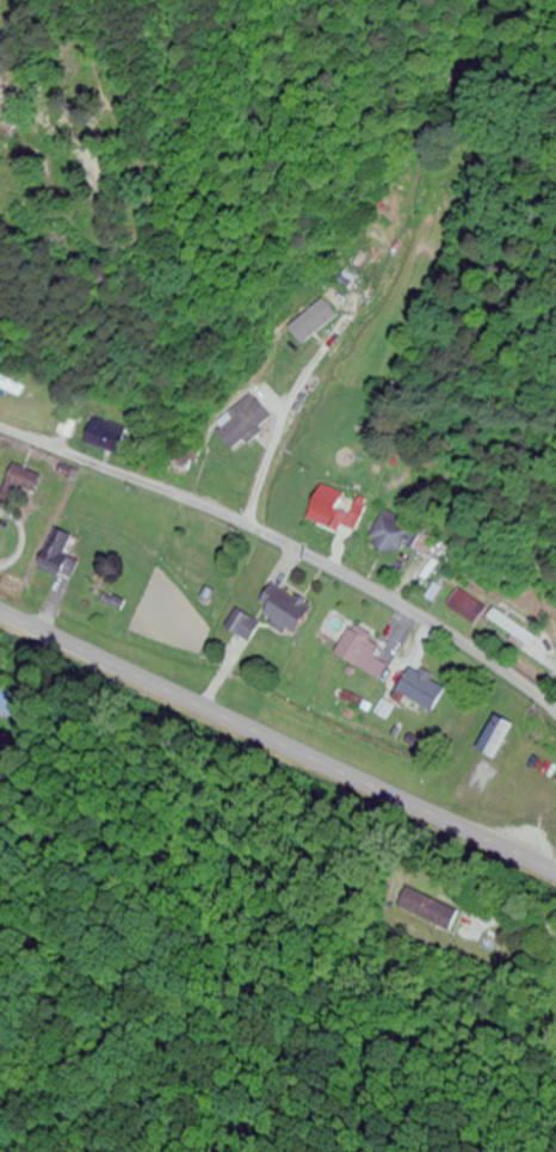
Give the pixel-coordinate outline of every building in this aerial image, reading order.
[(291,339),(280,348),(289,358),(335,320),(327,309),(304,328),(300,323),(287,333),(291,339)] [(26,388),(0,377),(0,390),(21,399),(26,388)] [(235,455),(274,424),(254,399),(215,430),(235,455)] [(128,436),(97,419),(85,440),(116,457),(128,436)] [(32,507),(40,475),(11,468),(3,500),(32,507)] [(363,513),(352,509),(349,516),(337,511),(343,496),(320,487),(307,520),(339,533),(342,528),(355,533),(363,513)] [(427,558),(435,534),(380,515),(368,548),(394,557),(397,548),(427,558)] [(38,569),(71,585),(80,565),(65,558),(74,539),(56,530),(38,569)] [(294,638),(312,610),(274,585),(256,612),(294,638)] [(485,610),(457,590),(444,608),(473,628),(485,610)] [(261,626),(237,611),(226,630),(250,645),(261,626)] [(494,621),(522,645),(528,638),(500,614),(494,621)] [(334,655),(377,683),(387,668),(375,660),(381,651),(350,631),(334,655)] [(396,693),(431,716),(447,691),(413,668),(396,693)] [(22,694),(0,686),(0,717),(12,722),(22,694)]
